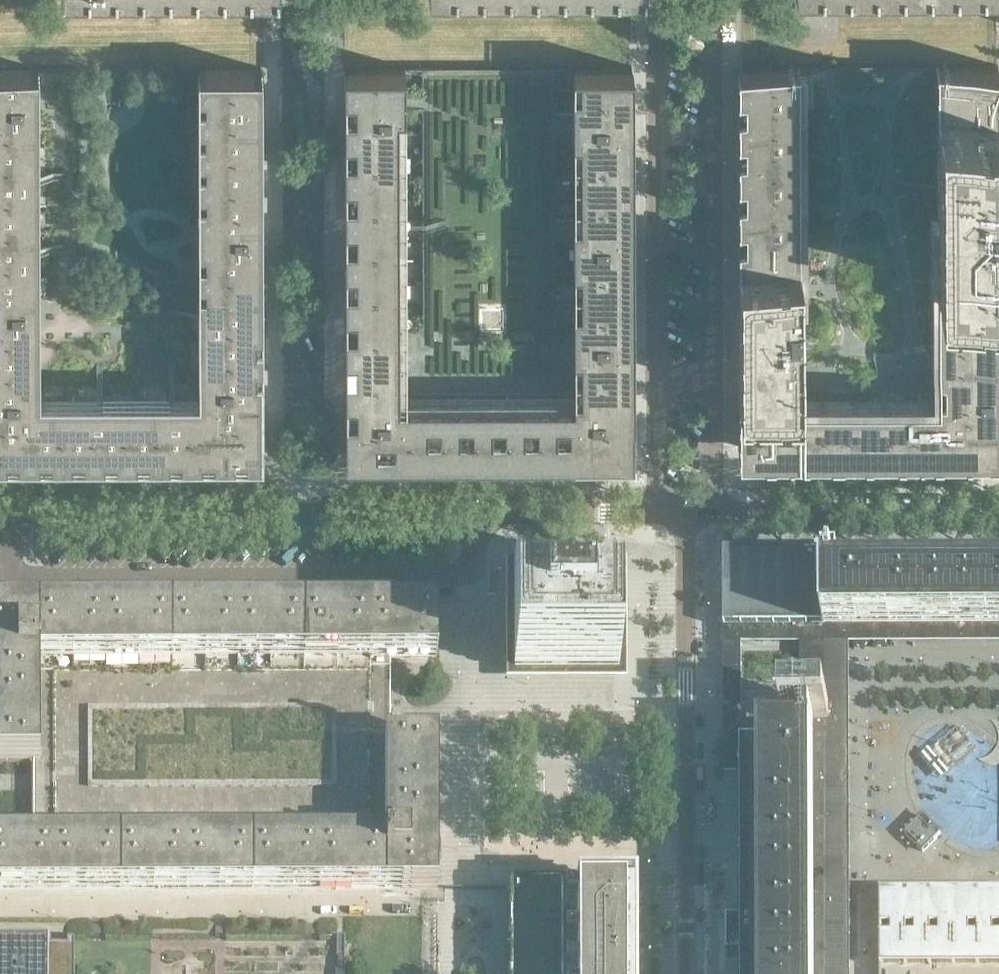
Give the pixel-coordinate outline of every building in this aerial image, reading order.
[(998,450),(997,106),(997,63),(934,63),(935,391),(838,391),(838,394),(799,394),(798,63),(737,64),(738,451),(998,450)] [(511,456),(631,454),(632,69),(568,68),(569,398),(449,396),(449,399),(410,399),(409,69),(348,69),(349,456),(511,456)] [(258,456),(259,71),(195,71),(196,400),(77,398),(77,401),(38,401),(37,71),(0,71),(0,458),(139,458),(258,456)] [(825,554),(825,629),(941,628),(941,641),(990,641),(990,628),(998,628),(998,553),(825,554)] [(825,629),(825,554),(725,554),(725,629),(825,629)] [(618,673),(618,569),(513,569),(513,673),(618,673)] [(432,742),(399,742),(399,738),(390,738),(390,732),(390,715),(390,658),(436,657),(436,615),(418,615),(403,615),(385,615),(377,616),(313,616),(304,616),(269,616),(261,616),(149,616),(142,616),(0,616),(0,763),(28,763),(33,763),(33,773),(55,773),(55,792),(33,792),(33,843),(33,848),(0,848),(0,890),(378,889),(400,889),(400,894),(432,894),(432,889),(432,863),(437,863),(436,841),(432,841),(432,742)] [(830,724),(830,707),(784,707),(785,725),(830,724)] [(772,724),(772,708),(756,708),(756,724),(772,724)] [(809,740),(742,741),(742,922),(742,956),(742,973),(810,973),(809,740)] [(55,792),(55,773),(33,773),(33,782),(33,792),(55,792)] [(923,852),(941,834),(923,817),(906,835),(923,852)] [(632,931),(632,889),(509,889),(509,973),(632,973),(632,931)] [(920,945),(920,897),(896,897),(896,945),(920,945)] [(968,945),(968,897),(920,897),(920,945),(968,945)] [(968,897),(968,945),(995,945),(995,967),(998,967),(998,897),(968,897)] [(742,956),(742,922),(729,922),(729,921),(727,921),(727,957),(729,957),(729,956),(742,956)] [(75,952),(75,941),(75,937),(67,937),(67,945),(45,945),(45,943),(22,943),(0,943),(0,973),(75,973),(75,952)] [(995,945),(968,945),(920,945),(896,945),(896,967),(887,967),(887,973),(998,973),(998,967),(995,967),(995,945)]
